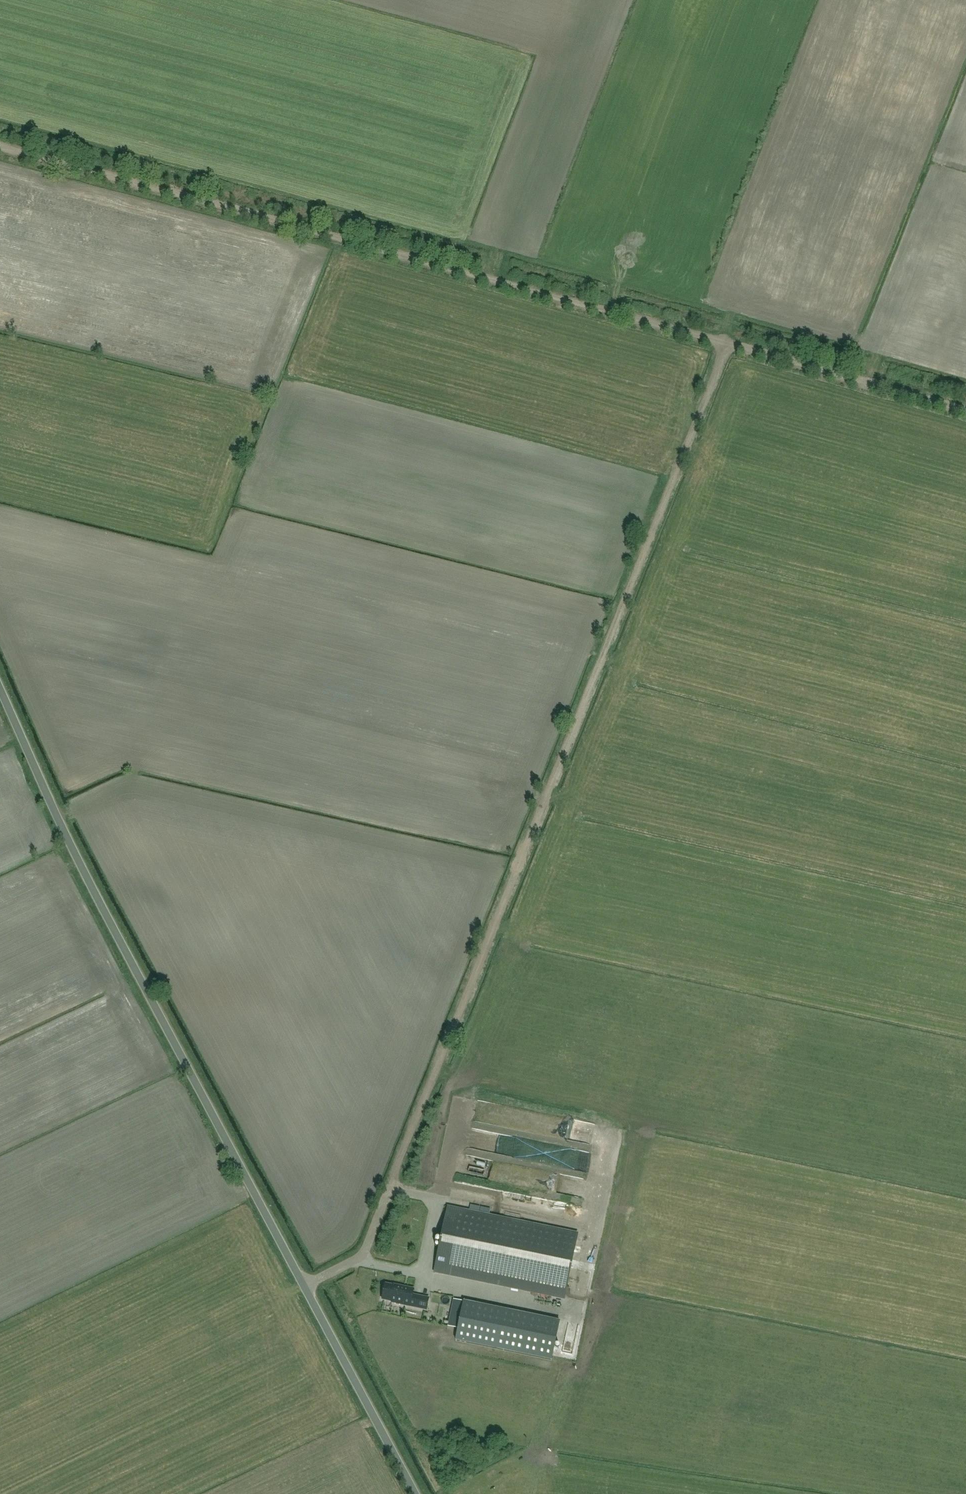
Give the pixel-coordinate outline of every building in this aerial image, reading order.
[(435,1271),(531,1291),(566,1298),(574,1257),(578,1235),(483,1216),(447,1209),(435,1271)] [(394,1286),(385,1284),(382,1299),(392,1301),(391,1303),(427,1310),(429,1298),(413,1295),(414,1289),(407,1288),(407,1289),(402,1288),(401,1286),(395,1285),(394,1286)] [(478,1304),(464,1301),(456,1340),(470,1343),(478,1304)] [(560,1321),(478,1304),(470,1343),(551,1361),(560,1321)]
